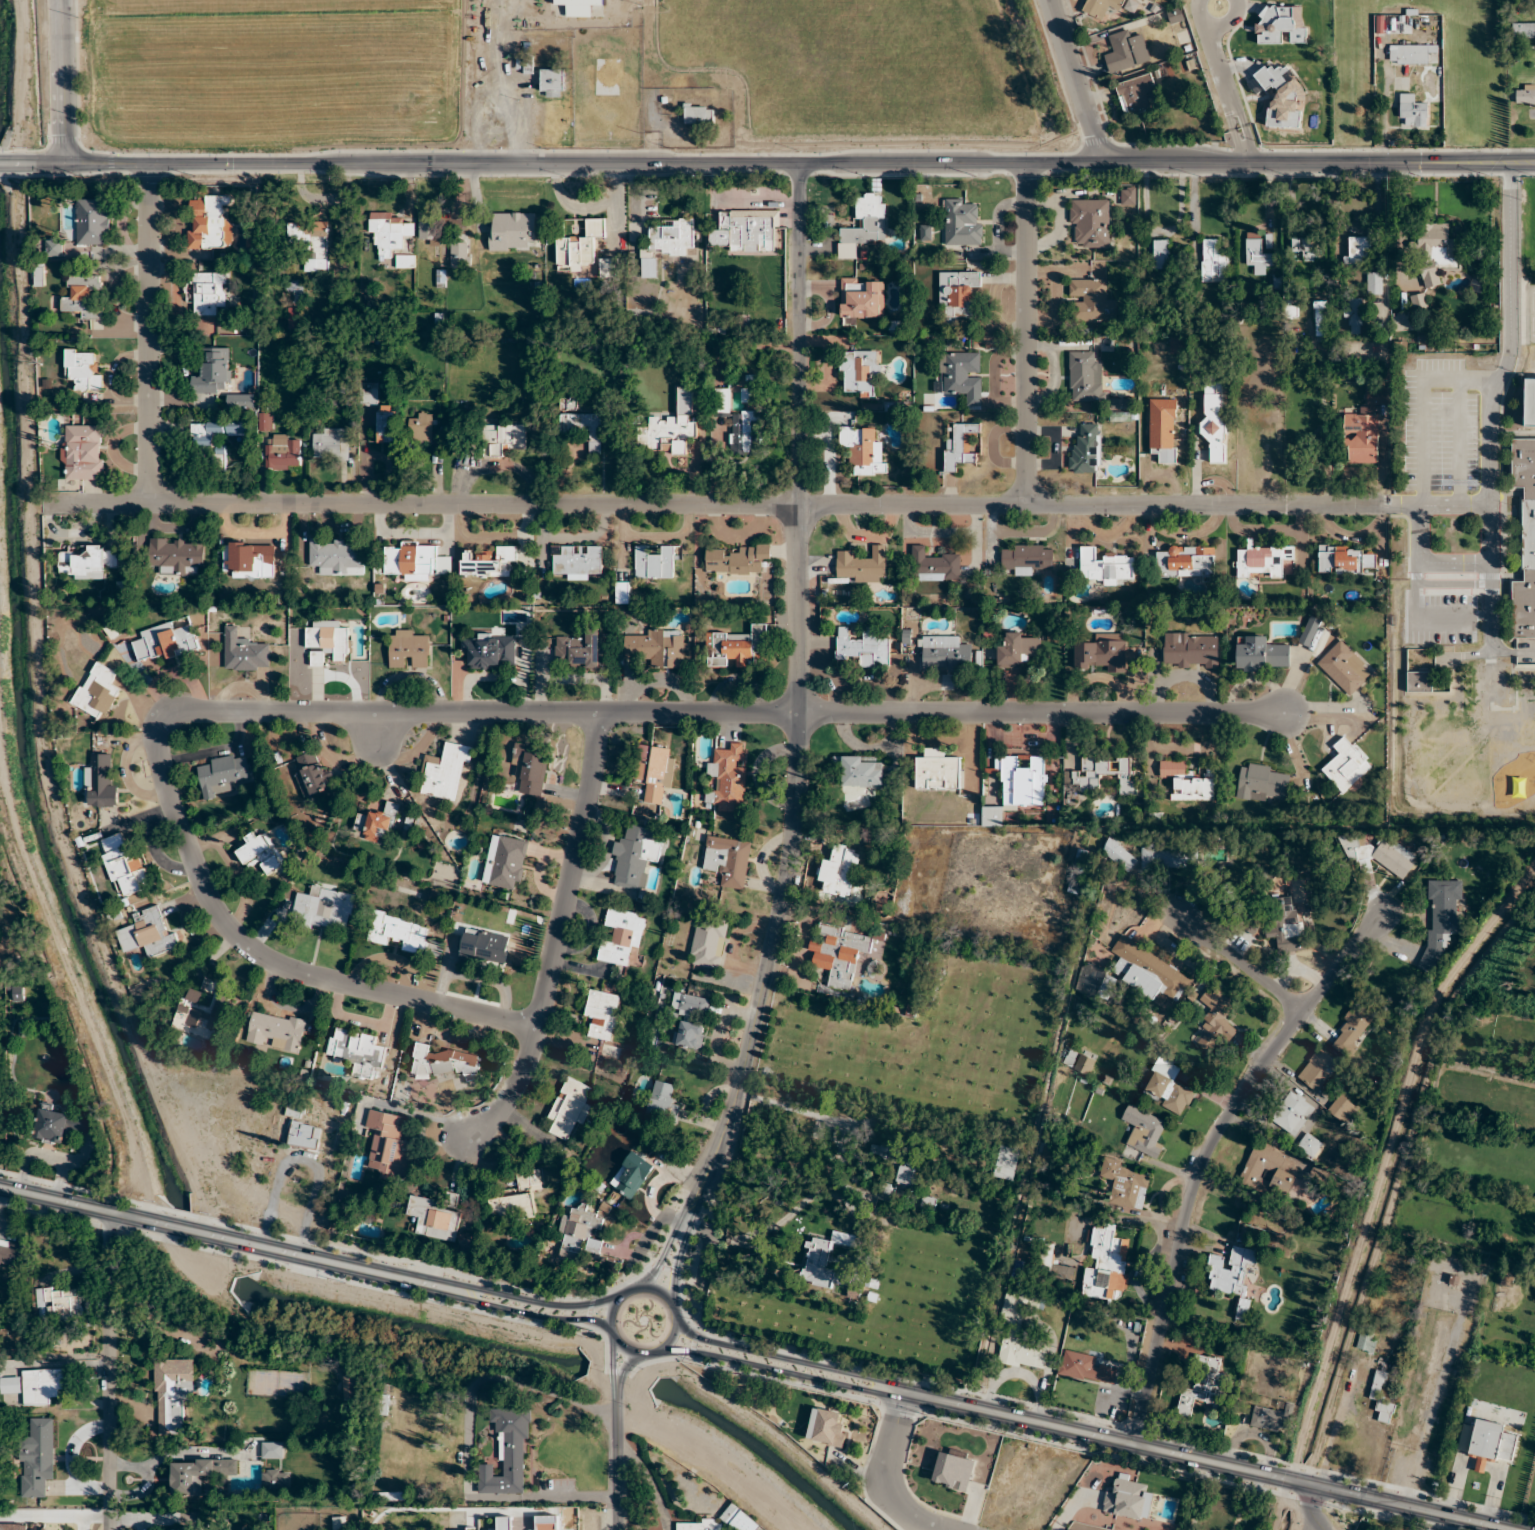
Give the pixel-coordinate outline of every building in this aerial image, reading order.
[(554,6),(566,6),(566,18),(591,18),(592,7),(604,7),(604,0),(555,0),(554,6)] [(1107,12),(1117,17),(1124,0),(1086,0),(1081,12),(1103,21),(1107,12)] [(1304,7),(1259,6),(1259,43),(1281,44),(1281,33),(1290,33),(1290,42),(1303,43),(1304,7)] [(1184,21),(1182,8),(1167,11),(1169,24),(1184,21)] [(1512,23),(1512,39),(1534,39),(1534,23),(1512,23)] [(1110,74),(1151,61),(1143,35),(1133,39),(1130,29),(1108,35),(1113,53),(1104,56),(1110,74)] [(1437,44),(1390,44),(1390,64),(1428,64),(1428,53),(1437,53),(1437,44)] [(532,71),(532,57),(517,57),(517,71),(532,71)] [(1270,126),(1298,128),(1300,100),(1302,100),(1303,81),(1285,80),(1285,69),(1260,68),(1259,88),(1271,88),(1270,126)] [(564,98),(564,69),(541,69),(541,98),(564,98)] [(1124,117),(1156,108),(1146,75),(1115,84),(1124,117)] [(1534,104),(1534,86),(1516,86),(1516,104),(1534,104)] [(1427,125),(1427,105),(1418,105),(1418,94),(1400,94),(1400,125),(1427,125)] [(684,106),(684,127),(713,127),(713,106),(684,106)] [(1121,205),(1135,205),(1135,188),(1121,188),(1121,205)] [(189,195),(189,249),(225,250),(226,206),(230,206),(231,196),(189,195)] [(838,228),(838,259),(857,259),(857,243),(885,243),(885,195),(857,195),(857,228),(838,228)] [(76,245),(109,245),(109,199),(76,199),(76,245)] [(983,245),(983,222),(976,222),(976,199),(943,199),(943,245),(983,245)] [(1109,248),(1109,200),(1070,200),(1070,238),(1079,238),(1079,249),(1109,248)] [(730,253),(777,253),(777,211),(719,210),(719,230),(730,230),(730,253)] [(429,245),(439,245),(439,212),(419,212),(419,240),(429,240),(429,245)] [(393,213),(373,213),(373,258),(392,258),(392,249),(404,249),(404,236),(414,236),(414,222),(393,222),(393,213)] [(536,213),(489,213),(489,251),(536,251),(536,213)] [(556,271),(586,271),(586,263),(595,263),(596,238),(605,238),(606,219),(586,219),(586,237),(557,237),(556,271)] [(694,219),(674,219),(674,227),(649,227),(649,256),(685,256),(685,247),(694,247),(694,219)] [(329,221),(288,221),(288,251),(305,251),(305,278),(328,278),(329,221)] [(1456,257),(1457,223),(1419,223),(1418,249),(1447,250),(1447,257),(1456,257)] [(1254,274),(1265,274),(1265,266),(1272,266),(1272,254),(1262,254),(1262,233),(1246,233),(1246,264),(1254,264),(1254,274)] [(62,238),(46,238),(46,257),(62,257),(62,238)] [(1369,238),(1348,238),(1348,262),(1369,262),(1369,238)] [(1303,261),(1317,261),(1317,239),(1292,239),(1292,251),(1303,251),(1303,261)] [(1153,240),(1153,270),(1177,270),(1177,279),(1185,279),(1185,254),(1171,254),(1171,240),(1153,240)] [(1201,281),(1226,281),(1226,252),(1218,252),(1218,240),(1201,240),(1201,281)] [(450,269),(471,269),(471,241),(450,241),(450,269)] [(415,268),(415,255),(396,255),(396,268),(415,268)] [(641,278),(656,278),(656,258),(641,258),(641,278)] [(619,277),(619,259),(600,259),(600,277),(619,277)] [(1422,266),(1424,287),(1440,285),(1438,265),(1422,266)] [(193,316),(216,316),(216,306),(226,306),(226,272),(193,272),(193,316)] [(948,323),(957,323),(957,317),(971,317),(971,290),(981,290),(981,272),(939,272),(939,310),(948,310),(948,323)] [(1382,272),(1366,272),(1366,294),(1382,294),(1382,272)] [(61,312),(82,312),(81,321),(103,322),(103,305),(92,305),(93,292),(101,292),(102,275),(70,274),(69,298),(61,298),(61,312)] [(841,318),(884,318),(884,278),(841,278),(841,318)] [(1106,279),(1070,279),(1070,322),(1117,322),(1117,300),(1106,300),(1106,279)] [(304,329),(304,280),(287,280),(287,329),(304,329)] [(1425,293),(1410,296),(1414,311),(1428,308),(1425,293)] [(1361,299),(1346,299),(1346,334),(1361,334),(1361,299)] [(1315,340),(1327,340),(1327,301),(1315,301),(1315,340)] [(1169,353),(1182,353),(1182,337),(1169,337),(1169,353)] [(230,348),(202,348),(202,373),(191,373),(191,393),(230,393),(230,348)] [(76,391),(102,391),(102,371),(94,371),(94,350),(65,350),(65,380),(76,380),(76,391)] [(881,351),(841,351),(841,393),(872,393),(872,381),(880,381),(881,351)] [(1070,402),(1102,402),(1102,362),(1092,362),(1092,351),(1070,351),(1070,402)] [(981,394),(982,353),(943,352),(943,374),(935,374),(935,393),(981,394)] [(1534,426),(1534,379),(1525,379),(1524,426),(1534,426)] [(361,404),(378,404),(378,383),(361,383),(361,404)] [(1205,463),(1225,463),(1224,383),(1204,383),(1205,463)] [(692,387),(677,387),(677,418),(642,417),(641,451),(686,452),(686,438),(696,439),(697,422),(692,422),(692,387)] [(1367,388),(1367,405),(1383,405),(1383,388),(1367,388)] [(714,417),(731,417),(731,454),(757,454),(757,412),(729,411),(729,389),(715,389),(714,417)] [(1158,464),(1177,463),(1176,399),(1149,399),(1150,453),(1158,453),(1158,464)] [(378,443),(395,443),(395,406),(378,406),(378,443)] [(1344,414),(1344,463),(1378,463),(1378,414),(1370,414),(1370,409),(1362,409),(1362,414),(1344,414)] [(433,414),(409,414),(409,443),(433,443),(433,414)] [(600,414),(560,414),(560,432),(589,432),(589,452),(600,452),(600,414)] [(222,423),(191,423),(192,454),(222,454),(222,423)] [(945,439),(945,472),(956,472),(956,463),(978,463),(978,453),(970,453),(971,438),(981,438),(981,423),(954,423),(954,439),(945,439)] [(1069,474),(1099,474),(1099,424),(1080,424),(1080,445),(1069,445),(1069,474)] [(104,479),(104,425),(62,425),(62,479),(104,479)] [(526,425),(482,425),(482,458),(504,458),(504,448),(526,448),(526,425)] [(885,475),(884,441),(875,441),(874,427),(839,427),(839,447),(850,447),(850,476),(885,475)] [(348,429),(313,429),(313,459),(348,459),(348,429)] [(1512,439),(1534,439),(1534,638),(1512,638),(1512,581),(1524,581),(1524,569),(1522,569),(1522,500),(1524,500),(1524,487),(1511,487),(1512,439)] [(301,440),(266,440),(266,470),(301,470),(301,440)] [(159,574),(204,575),(204,546),(196,546),(196,540),(150,539),(149,564),(159,565),(159,574)] [(320,575),(365,575),(365,540),(309,540),(309,565),(320,565),(320,575)] [(233,578),(275,578),(275,542),(224,542),(223,570),(233,570),(233,578)] [(770,563),(770,545),(740,544),(740,551),(706,551),(706,574),(761,575),(761,563),(770,563)] [(635,579),(674,579),(674,546),(661,546),(661,555),(649,555),(649,545),(635,545),(635,579)] [(886,545),(872,545),(872,554),(836,554),(836,582),(886,582),(886,545)] [(911,581),(960,581),(960,554),(926,554),(926,545),(911,545),(911,581)] [(1052,545),(1001,545),(1001,567),(1011,567),(1011,575),(1052,575),(1052,545)] [(1318,574),(1364,575),(1364,567),(1375,567),(1376,554),(1361,554),(1361,545),(1319,545),(1318,574)] [(452,556),(435,556),(435,547),(385,546),(384,576),(452,577),(452,556)] [(602,546),(552,546),(552,572),(563,572),(563,580),(592,580),(592,572),(602,572),(602,546)] [(1134,556),(1097,556),(1097,547),(1081,546),(1080,581),(1134,582),(1134,556)] [(1237,578),(1284,578),(1284,561),(1294,561),(1293,546),(1237,547),(1237,578)] [(462,576),(507,577),(507,567),(516,567),(516,547),(496,547),(496,554),(462,553),(462,576)] [(1215,547),(1155,547),(1155,578),(1215,578),(1215,547)] [(107,579),(107,569),(118,569),(119,548),(88,548),(88,554),(62,554),(61,570),(71,570),(71,579),(107,579)] [(616,603),(630,603),(630,583),(616,583),(616,603)] [(1298,642),(1309,647),(1321,621),(1311,616),(1298,642)] [(306,629),(305,653),(312,653),(312,666),(324,666),(324,659),(348,659),(348,629),(339,629),(339,621),(314,621),(314,629),(306,629)] [(140,630),(142,640),(133,642),(138,663),(198,649),(192,625),(174,630),(172,623),(140,630)] [(707,633),(707,667),(756,668),(756,653),(767,653),(768,624),(751,624),(751,634),(707,633)] [(224,671),(269,671),(269,644),(249,644),(249,637),(237,637),(237,626),(224,626),(224,671)] [(890,636),(879,636),(879,628),(863,628),(863,638),(847,637),(847,627),(837,627),(836,658),(859,658),(859,666),(890,667),(890,636)] [(625,636),(625,659),(651,659),(651,668),(685,668),(685,630),(647,630),(647,637),(625,636)] [(389,668),(430,668),(430,632),(389,632),(389,668)] [(998,667),(1023,667),(1023,658),(1041,658),(1041,637),(1023,637),(1023,633),(1007,633),(1007,644),(998,644),(998,667)] [(1218,633),(1163,633),(1163,668),(1218,668),(1218,633)] [(1096,642),(1075,642),(1075,670),(1106,670),(1106,673),(1126,673),(1126,635),(1096,634),(1096,642)] [(471,669),(516,669),(516,635),(461,636),(461,658),(470,658),(471,669)] [(555,635),(555,667),(599,667),(599,635),(555,635)] [(971,646),(960,646),(960,637),(922,637),(922,666),(971,666),(971,646)] [(1237,671),(1289,671),(1289,646),(1267,646),(1267,637),(1237,637),(1237,671)] [(1374,672),(1340,639),(1315,664),(1349,697),(1374,672)] [(71,703),(102,721),(120,689),(112,684),(118,673),(95,660),(71,703)] [(1432,672),(1407,672),(1407,693),(1432,693),(1432,672)] [(1342,794),(1372,768),(1345,736),(1332,747),(1338,755),(1322,770),(1342,794)] [(455,801),(463,763),(470,765),(473,747),(446,741),(442,759),(425,755),(417,793),(455,801)] [(543,797),(548,756),(527,753),(528,745),(515,743),(512,768),(522,769),(518,793),(543,797)] [(705,804),(743,807),(747,744),(730,743),(730,751),(716,750),(715,763),(707,763),(707,777),(717,777),(716,792),(705,791),(705,804)] [(638,745),(634,780),(646,782),(644,802),(661,804),(663,788),(670,789),(674,749),(638,745)] [(916,759),(916,790),(961,790),(961,758),(946,758),(946,748),(924,748),(924,759),(916,759)] [(297,758),(301,770),(294,773),(304,799),(330,789),(326,779),(327,778),(317,750),(297,758)] [(85,806),(115,807),(115,755),(85,754),(85,806)] [(251,780),(246,754),(197,762),(203,800),(233,795),(231,783),(251,780)] [(1045,757),(1030,757),(1030,767),(1020,767),(1020,756),(1002,757),(1002,807),(983,807),(983,826),(1002,826),(1002,808),(1045,808),(1045,757)] [(883,788),(883,757),(842,757),(842,788),(883,788)] [(1135,795),(1134,758),(1113,758),(1113,757),(1082,758),(1082,771),(1073,771),(1073,790),(1100,789),(1100,779),(1119,778),(1120,796),(1135,795)] [(1214,801),(1214,778),(1186,778),(1187,761),(1160,761),(1160,779),(1172,779),(1171,801),(1214,801)] [(1266,802),(1267,794),(1288,797),(1291,770),(1241,764),(1237,799),(1266,802)] [(398,804),(388,802),(386,812),(370,809),(369,817),(357,815),(355,830),(364,831),(362,839),(391,844),(398,804)] [(664,831),(628,825),(625,843),(614,842),(611,861),(618,862),(615,886),(643,890),(647,861),(660,863),(664,831)] [(149,888),(130,831),(99,841),(118,898),(149,888)] [(267,833),(258,838),(255,832),(244,839),(248,846),(237,852),(248,870),(260,863),(268,878),(287,867),(267,833)] [(529,841),(491,834),(482,885),(521,891),(529,841)] [(751,842),(707,836),(703,872),(722,874),(721,887),(745,890),(751,842)] [(1130,871),(1139,855),(1109,839),(1100,855),(1130,871)] [(1089,852),(1080,849),(1067,891),(1076,894),(1089,852)] [(823,892),(851,897),(856,863),(829,859),(828,867),(820,866),(819,877),(825,878),(823,892)] [(1462,881),(1428,881),(1428,900),(1432,901),(1430,907),(1430,928),(1428,931),(1428,941),(1417,969),(1433,975),(1435,975),(1451,934),(1462,934),(1462,917),(1457,915),(1457,901),(1462,901),(1462,881)] [(292,919),(347,929),(353,895),(320,889),(318,898),(297,894),(292,919)] [(1278,952),(1307,949),(1304,923),(1296,923),(1294,896),(1271,899),(1274,924),(1265,925),(1266,939),(1277,937),(1278,952)] [(133,913),(136,925),(116,931),(123,954),(145,948),(148,957),(175,949),(162,905),(133,913)] [(597,961),(635,967),(645,915),(608,908),(604,927),(613,928),(610,943),(600,941),(597,961)] [(367,942),(389,947),(390,939),(402,942),(400,950),(422,955),(430,924),(374,912),(367,942)] [(698,916),(688,963),(719,970),(729,923),(698,916)] [(1243,925),(1250,934),(1261,924),(1254,916),(1243,925)] [(851,992),(858,952),(874,955),(876,942),(886,943),(887,933),(875,930),(874,935),(821,925),(818,944),(816,944),(812,967),(831,971),(828,987),(851,992)] [(510,936),(465,928),(459,959),(504,967),(510,936)] [(1122,934),(1111,952),(1120,958),(1112,970),(1147,992),(1153,983),(1178,999),(1191,978),(1122,934)] [(171,1029),(218,1045),(234,996),(216,990),(219,980),(205,976),(200,991),(186,986),(171,1029)] [(1228,1041),(1238,1029),(1220,1015),(1231,1001),(1212,985),(1199,1001),(1210,1010),(1202,1020),(1228,1041)] [(585,1016),(593,1018),(589,1037),(614,1042),(623,996),(589,990),(585,1016)] [(710,999),(681,994),(676,1019),(677,1019),(673,1045),(701,1050),(706,1025),(696,1023),(698,1015),(707,1017),(710,999)] [(1374,1014),(1354,1003),(1330,1048),(1351,1059),(1374,1014)] [(306,1019),(252,1010),(247,1045),(300,1054),(306,1019)] [(377,1037),(332,1027),(326,1058),(355,1064),(352,1076),(378,1081),(385,1048),(375,1046),(377,1037)] [(430,1050),(430,1045),(415,1043),(412,1072),(477,1079),(479,1055),(430,1050)] [(1088,1076),(1095,1061),(1066,1046),(1058,1061),(1088,1076)] [(1340,1063),(1319,1047),(1296,1077),(1317,1093),(1340,1063)] [(1141,1093),(1180,1117),(1196,1091),(1176,1079),(1180,1071),(1160,1059),(1155,1067),(1157,1068),(1141,1093)] [(591,1087),(567,1077),(547,1121),(554,1124),(550,1134),(566,1141),(575,1122),(583,1125),(592,1104),(585,1101),(591,1087)] [(681,1098),(672,1096),(675,1085),(655,1080),(648,1109),(676,1116),(681,1098)] [(1270,1120),(1294,1137),(1316,1108),(1292,1090),(1270,1120)] [(1356,1110),(1342,1095),(1330,1106),(1343,1121),(1356,1110)] [(285,1116),(303,1119),(306,1101),(288,1098),(285,1116)] [(1166,1122),(1130,1103),(1120,1120),(1134,1128),(1126,1144),(1156,1160),(1164,1145),(1156,1141),(1166,1122)] [(59,1144),(61,1135),(71,1136),(75,1114),(41,1108),(35,1140),(59,1144)] [(408,1177),(414,1143),(404,1141),(406,1127),(400,1126),(402,1116),(369,1110),(365,1129),(375,1130),(368,1170),(408,1177)] [(321,1127),(292,1121),(288,1145),(317,1150),(321,1127)] [(1315,1158),(1324,1144),(1306,1133),(1297,1147),(1315,1158)] [(1259,1140),(1239,1177),(1284,1202),(1298,1176),(1283,1169),(1290,1157),(1259,1140)] [(916,1165),(899,1161),(902,1151),(873,1144),(870,1156),(886,1159),(882,1177),(897,1180),(895,1189),(910,1193),(916,1165)] [(610,1186),(633,1200),(654,1164),(631,1150),(610,1186)] [(1127,1161),(1103,1157),(1099,1178),(1112,1181),(1108,1205),(1143,1211),(1150,1174),(1125,1170),(1127,1161)] [(532,1190),(543,1189),(540,1170),(517,1173),(520,1194),(489,1198),(492,1221),(535,1216),(532,1190)] [(455,1242),(462,1208),(410,1198),(406,1215),(418,1217),(415,1235),(455,1242)] [(558,1261),(582,1264),(584,1251),(600,1253),(602,1241),(588,1239),(590,1227),(597,1228),(599,1214),(571,1210),(570,1217),(564,1216),(558,1261)] [(1128,1238),(1115,1237),(1116,1225),(1103,1224),(1103,1228),(1094,1228),(1091,1268),(1085,1268),(1083,1297),(1123,1300),(1128,1238)] [(827,1270),(831,1240),(807,1237),(801,1284),(832,1288),(833,1280),(842,1282),(843,1272),(827,1270)] [(22,1244),(0,1240),(0,1265),(18,1268),(22,1244)] [(1247,1267),(1254,1269),(1258,1251),(1231,1246),(1229,1258),(1212,1255),(1206,1290),(1241,1296),(1247,1267)] [(1021,1265),(1012,1265),(1012,1285),(1021,1285),(1021,1265)] [(37,1308),(49,1308),(50,1316),(80,1315),(80,1289),(37,1290),(37,1308)] [(1023,1292),(1001,1291),(998,1367),(1046,1369),(1047,1343),(1021,1342),(1023,1292)] [(1247,1314),(1245,1303),(1237,1304),(1240,1315),(1247,1314)] [(1357,1350),(1373,1353),(1378,1328),(1362,1324),(1357,1350)] [(1097,1357),(1063,1351),(1059,1375),(1113,1384),(1116,1369),(1096,1365),(1097,1357)] [(1226,1374),(1218,1372),(1220,1360),(1201,1356),(1193,1391),(1182,1388),(1177,1414),(1192,1417),(1195,1404),(1219,1409),(1226,1374)] [(156,1360),(157,1436),(185,1436),(184,1399),(195,1399),(194,1360),(156,1360)] [(21,1371),(22,1377),(1,1378),(2,1394),(23,1393),(24,1405),(52,1404),(52,1397),(65,1396),(64,1370),(21,1371)] [(1370,1399),(1378,1401),(1374,1420),(1391,1423),(1394,1403),(1382,1401),(1388,1373),(1375,1370),(1370,1399)] [(343,1400),(354,1400),(354,1377),(343,1377),(343,1400)] [(1250,1426),(1285,1433),(1289,1413),(1255,1406),(1250,1426)] [(807,1440),(843,1447),(847,1425),(839,1424),(842,1413),(813,1408),(807,1440)] [(523,1494),(524,1441),(530,1441),(530,1409),(497,1409),(497,1474),(493,1474),(493,1465),(478,1465),(478,1494),(523,1494)] [(54,1418),(30,1418),(30,1437),(21,1437),(21,1498),(45,1498),(45,1480),(54,1480),(54,1418)] [(1468,1457),(1476,1458),(1474,1472),(1484,1474),(1486,1459),(1513,1464),(1518,1436),(1506,1434),(1508,1425),(1475,1419),(1468,1457)] [(967,1493),(976,1456),(941,1447),(931,1484),(967,1493)] [(238,1459),(173,1459),(173,1495),(203,1495),(203,1477),(238,1477),(238,1459)] [(262,1488),(289,1488),(289,1471),(263,1470),(262,1488)] [(1147,1521),(1154,1486),(1117,1479),(1115,1491),(1106,1490),(1102,1513),(1147,1521)] [(723,1529),(730,1529),(732,1529),(758,1529),(760,1527),(732,1504),(718,1521),(676,1522),(677,1529),(723,1529)] [(348,1517),(333,1517),(333,1529),(348,1529),(348,1517)]
